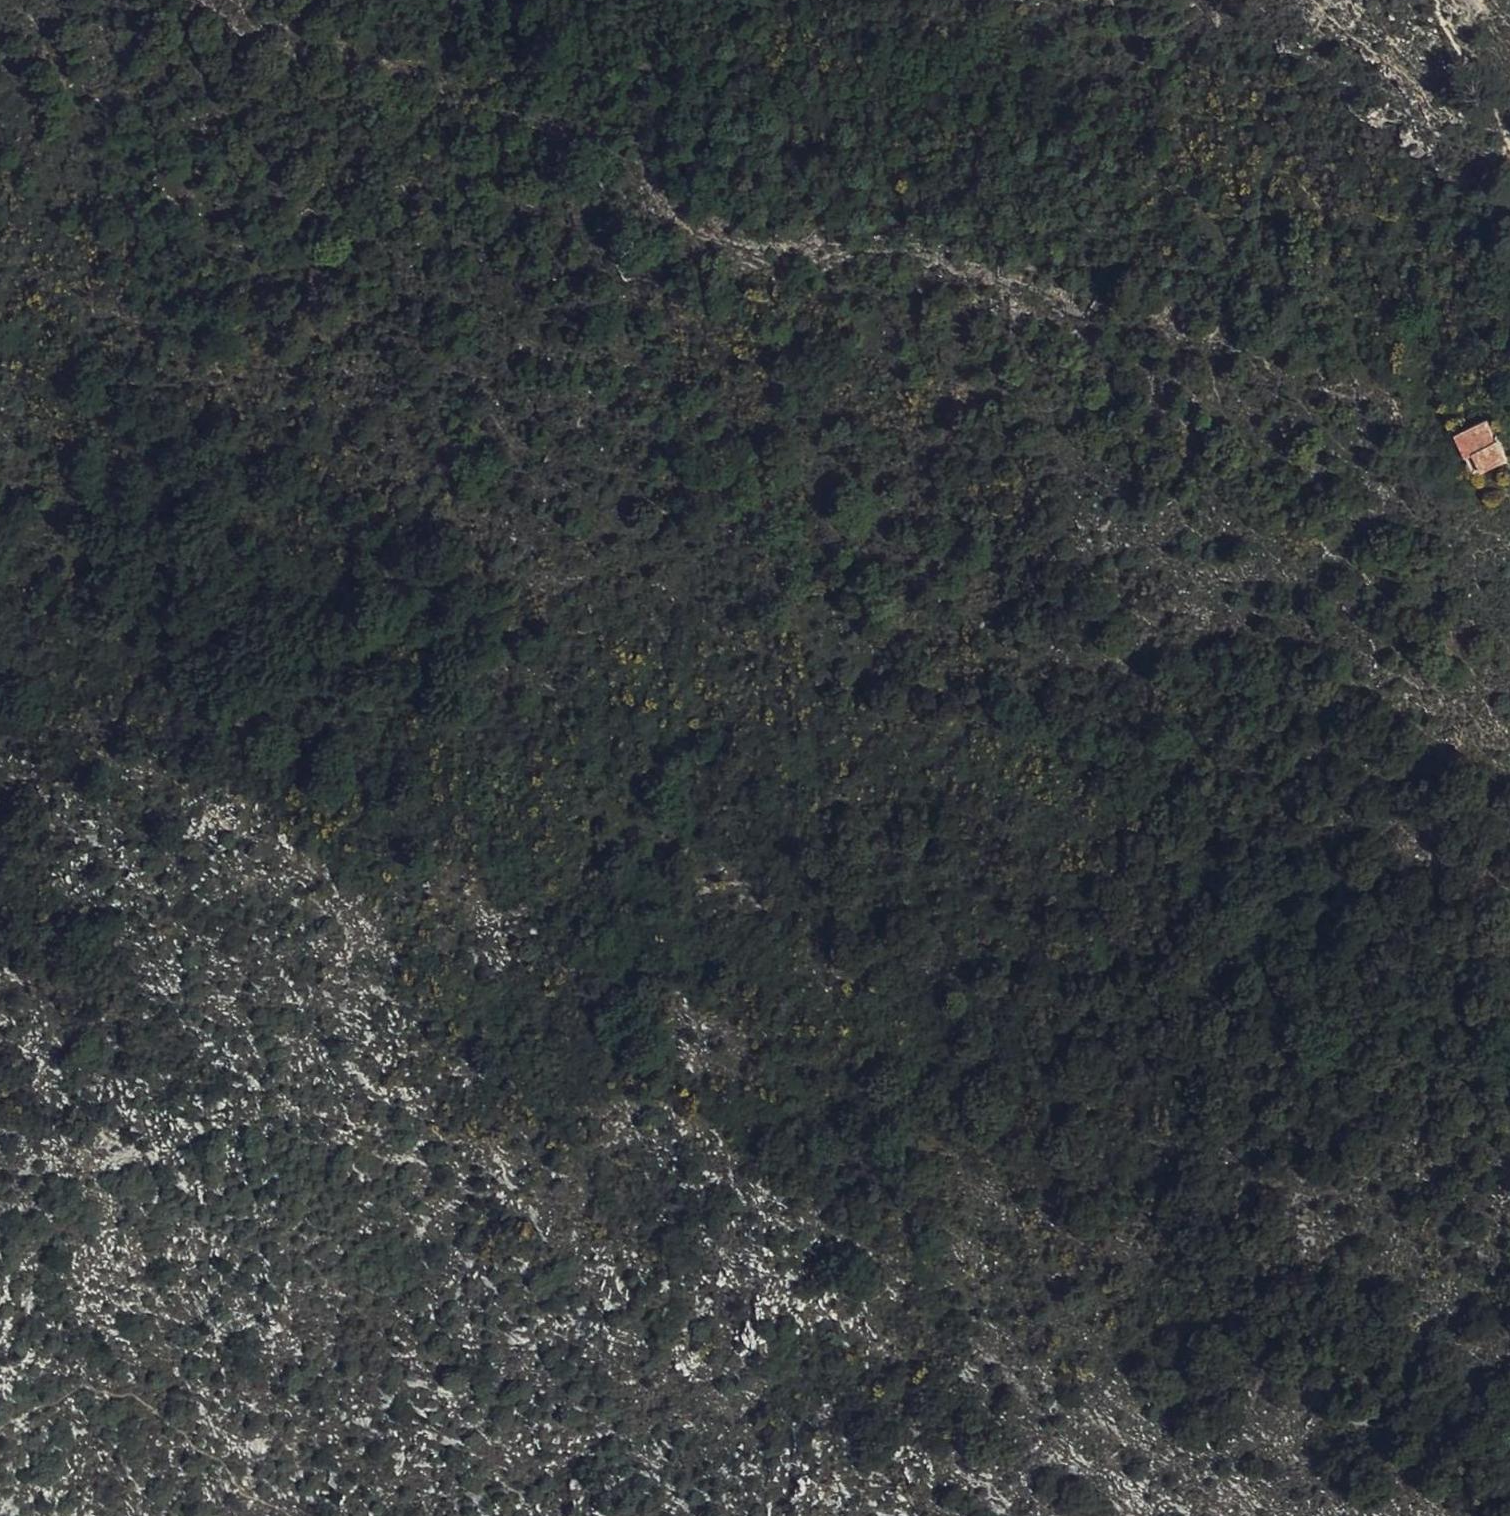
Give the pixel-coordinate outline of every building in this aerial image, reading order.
[(1475,469),(1505,465),(1501,443),(1493,444),(1487,417),(1457,425),(1463,451),(1473,449),(1475,469)] [(1463,451),(1466,470),(1475,469),(1473,449),(1463,451)]
